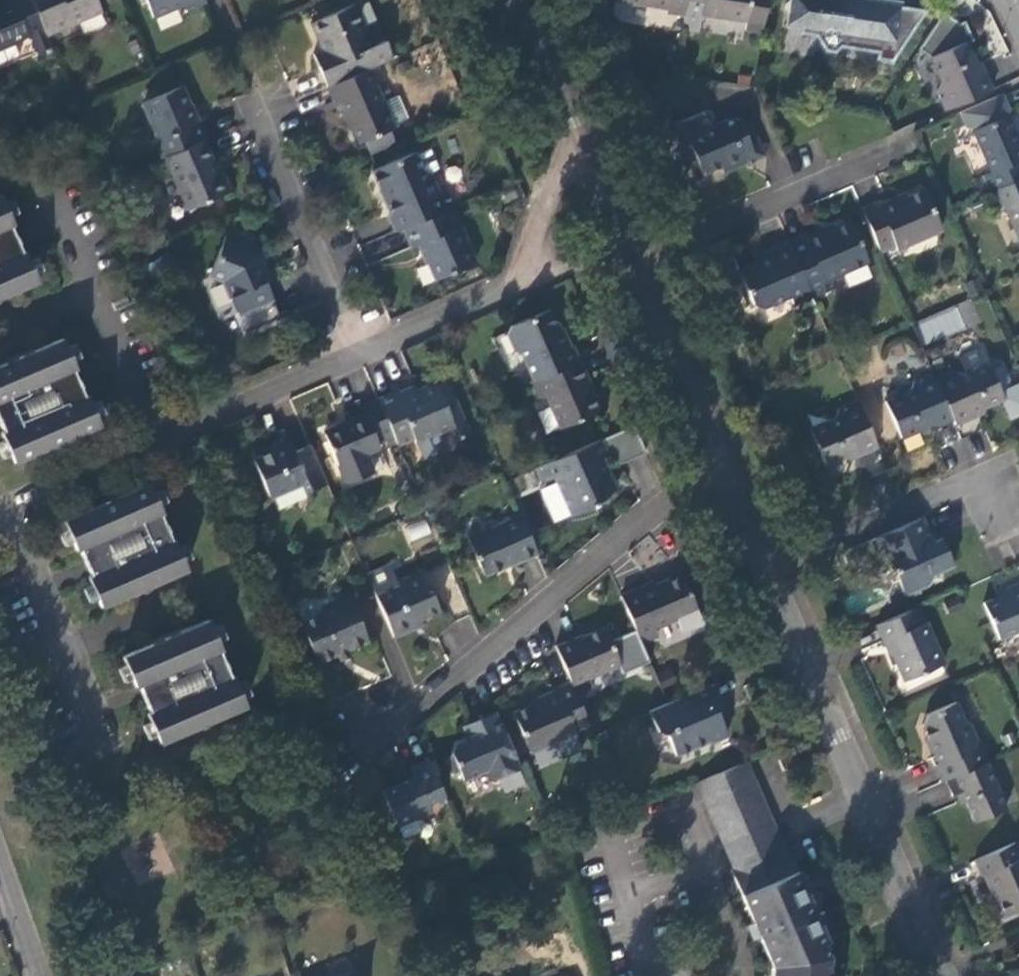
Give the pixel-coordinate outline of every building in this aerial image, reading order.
[(45,33),(31,0),(11,0),(0,5),(0,49),(27,37),(29,40),(45,33)] [(45,33),(47,36),(101,12),(96,0),(31,0),(45,33)] [(205,0),(145,0),(154,20),(179,8),(189,12),(206,4),(205,0)] [(687,0),(621,0),(621,3),(668,10),(668,15),(685,17),(685,12),(687,0)] [(685,12),(701,14),(700,16),(746,24),(745,31),(762,34),(767,0),(687,0),(685,12)] [(848,0),(790,0),(790,1),(786,5),(785,9),(788,14),(787,27),(802,29),(801,34),(816,36),(825,51),(834,53),(841,48),(848,0)] [(876,0),(848,0),(841,48),(880,53),(878,60),(893,62),(924,13),(900,9),(901,4),(876,0)] [(378,66),(393,60),(385,41),(373,47),(355,4),(311,24),(317,37),(322,43),(325,50),(313,55),(328,88),(378,66)] [(701,14),(685,12),(685,17),(683,30),(698,33),(700,16),(701,14)] [(942,14),(918,50),(930,59),(941,85),(936,94),(944,112),(992,92),(985,76),(981,78),(967,44),(973,42),(964,23),(959,25),(942,14)] [(385,82),(378,66),(328,88),(334,104),(338,103),(344,119),(348,117),(360,144),(365,142),(371,156),(396,145),(390,131),(395,129),(394,126),(410,119),(400,97),(384,104),(376,86),(385,82)] [(153,141),(162,160),(166,158),(204,142),(181,88),(144,104),(159,138),(153,141)] [(1018,181),(1018,140),(1009,116),(1010,112),(1003,96),(960,114),(967,130),(973,132),(992,175),(986,178),(992,193),(1018,181)] [(742,157),(762,149),(749,121),(741,125),(739,120),(730,119),(717,125),(711,111),(707,110),(672,125),(679,142),(685,139),(694,157),(701,174),(720,166),(724,174),(746,165),(742,157)] [(685,139),(679,142),(687,160),(694,157),(685,139)] [(218,175),(204,142),(166,158),(188,211),(231,193),(223,173),(218,175)] [(765,157),(762,149),(742,157),(746,165),(765,157)] [(452,208),(453,208),(445,190),(438,194),(430,174),(438,170),(429,150),(416,156),(415,153),(372,172),(391,215),(388,216),(396,233),(404,229),(452,208)] [(992,193),(991,193),(998,209),(1005,206),(1018,240),(1018,181),(992,193)] [(878,203),(861,211),(880,253),(895,247),(897,251),(942,232),(924,190),(896,202),(895,199),(879,206),(878,203)] [(10,219),(4,206),(0,199),(0,296),(7,293),(9,296),(38,284),(35,276),(25,254),(22,256),(13,259),(8,246),(14,238),(10,229),(14,227),(10,219)] [(476,264),(452,208),(404,229),(413,249),(420,246),(435,281),(476,264)] [(804,235),(788,241),(807,285),(812,296),(814,300),(845,286),(841,275),(868,263),(850,222),(822,234),(821,231),(805,238),(804,235)] [(246,298),(268,288),(266,284),(270,282),(257,254),(251,251),(253,245),(226,235),(210,276),(224,281),(232,298),(244,293),(246,298)] [(22,256),(14,238),(8,246),(13,259),(22,256)] [(807,285),(788,241),(764,252),(766,256),(755,261),(738,268),(753,303),(764,306),(789,295),(793,305),(812,296),(807,285)] [(753,256),(755,261),(766,256),(764,252),(753,256)] [(221,283),(208,289),(221,316),(234,310),(221,283)] [(273,300),(268,288),(246,298),(251,309),(273,300)] [(232,298),(234,303),(246,298),(244,293),(232,298)] [(246,298),(234,303),(239,314),(251,309),(246,298)] [(915,321),(924,345),(979,323),(969,300),(915,321)] [(533,383),(579,363),(572,346),(567,348),(561,333),(551,308),(510,326),(507,333),(514,351),(521,355),(533,383)] [(6,366),(0,368),(0,427),(3,434),(2,435),(5,441),(6,441),(13,457),(11,458),(14,464),(49,450),(48,447),(66,439),(67,442),(101,427),(97,419),(87,398),(85,399),(80,389),(70,387),(64,375),(72,371),(75,370),(67,349),(63,342),(36,354),(33,351),(35,356),(7,368),(6,366)] [(587,379),(579,363),(533,383),(530,384),(537,400),(547,396),(560,429),(598,413),(593,401),(584,381),(587,379)] [(953,421),(955,425),(971,418),(969,413),(1002,399),(987,364),(962,375),(952,371),(934,378),(953,421)] [(70,387),(80,389),(72,371),(64,375),(70,387)] [(934,378),(932,373),(914,380),(911,391),(886,401),(902,437),(934,424),(936,428),(953,421),(934,378)] [(400,391),(378,400),(394,437),(398,445),(413,439),(416,443),(454,427),(459,439),(469,435),(446,382),(437,387),(435,383),(403,397),(400,391)] [(861,454),(877,447),(856,399),(838,407),(835,417),(810,428),(826,464),(859,450),(861,454)] [(394,437),(378,400),(362,407),(365,414),(345,423),(346,425),(325,434),(338,467),(366,455),(381,449),(379,444),(394,437)] [(608,456),(601,440),(547,464),(554,480),(570,517),(578,513),(596,505),(595,503),(603,499),(616,489),(606,477),(606,473),(607,469),(603,459),(608,456)] [(327,485),(310,445),(294,453),(290,444),(254,460),(271,499),(304,485),(307,493),(327,485)] [(366,455),(338,467),(346,485),(373,473),(366,455)] [(554,480),(547,464),(535,469),(543,485),(554,480)] [(164,514),(160,506),(155,492),(153,492),(150,485),(116,499),(118,503),(99,511),(97,507),(64,521),(68,531),(74,544),(77,553),(81,551),(85,560),(96,563),(101,573),(92,577),(89,578),(99,599),(97,600),(102,608),(131,595),(130,592),(158,579),(160,583),(188,570),(185,562),(176,541),(173,542),(161,516),(164,514)] [(520,562),(537,555),(521,516),(468,539),(484,577),(504,568),(520,561),(520,562)] [(409,542),(430,532),(424,518),(402,528),(409,542)] [(933,542),(923,519),(877,539),(891,571),(894,570),(905,596),(930,586),(934,575),(953,567),(941,539),(933,542)] [(96,563),(85,560),(92,577),(101,573),(96,563)] [(374,593),(394,638),(415,629),(412,623),(421,619),(439,611),(430,591),(427,593),(419,574),(374,593)] [(996,632),(1018,622),(1018,575),(1001,583),(1002,586),(979,595),(996,632)] [(638,590),(621,597),(641,645),(658,637),(655,629),(697,611),(682,576),(656,588),(653,583),(638,590)] [(298,619),(316,660),(335,651),(338,658),(350,653),(347,647),(356,643),(366,638),(346,592),(319,603),(322,609),(298,619)] [(916,609),(877,626),(884,641),(887,640),(893,654),(905,682),(944,665),(926,623),(922,624),(916,609)] [(155,648),(153,646),(124,658),(133,679),(137,687),(139,686),(148,683),(154,696),(151,697),(148,702),(146,702),(151,713),(149,715),(158,735),(161,743),(195,728),(194,725),(211,717),(213,721),(248,706),(244,698),(235,677),(233,678),(220,651),(223,650),(220,641),(210,620),(182,633),(182,636),(155,648)] [(571,640),(555,647),(570,682),(576,695),(592,687),(589,679),(620,666),(604,628),(589,635),(573,642),(571,640)] [(582,729),(589,726),(576,695),(570,682),(555,689),(556,692),(540,698),(541,702),(527,708),(514,713),(531,754),(556,743),(560,752),(579,744),(573,731),(582,729)] [(148,683),(139,686),(146,702),(148,702),(151,697),(154,696),(148,683)] [(721,705),(712,685),(668,704),(649,712),(657,732),(666,735),(676,756),(709,743),(711,745),(726,739),(719,721),(716,714),(713,715),(710,709),(721,705)] [(936,767),(942,782),(946,781),(987,763),(970,723),(964,721),(956,703),(927,716),(923,726),(931,745),(939,765),(936,767)] [(521,769),(497,713),(483,719),(473,723),(478,734),(465,740),(455,744),(452,753),(464,781),(486,772),(487,775),(497,779),(521,769)] [(461,728),(465,740),(478,734),(473,723),(461,728)] [(382,792),(399,833),(416,826),(413,819),(430,812),(427,804),(444,796),(429,761),(410,768),(415,778),(394,787),(382,792)] [(831,973),(827,972),(829,958),(823,944),(826,942),(814,915),(812,915),(812,912),(808,901),(811,901),(781,835),(748,762),(693,786),(727,859),(739,886),(749,914),(754,925),(748,927),(754,940),(760,938),(771,967),(772,968),(771,975),(831,975),(831,973)] [(1007,809),(987,763),(946,781),(952,796),(954,795),(961,792),(966,803),(970,814),(974,823),(1007,809)] [(959,806),(966,803),(961,792),(954,795),(959,806)] [(973,862),(980,877),(982,876),(985,883),(989,893),(993,891),(1004,916),(1018,910),(1018,854),(1015,844),(973,862)]
